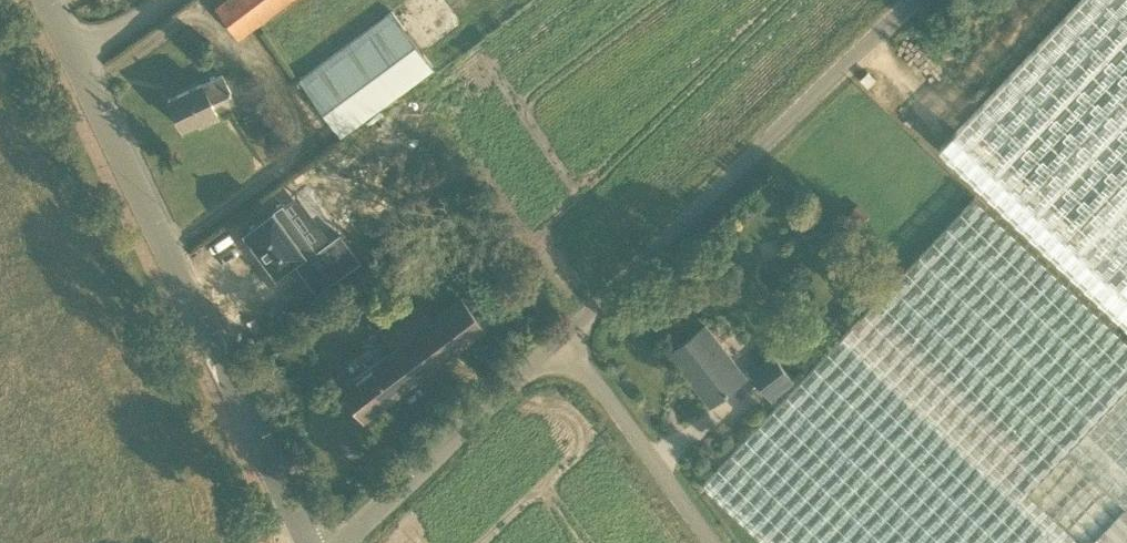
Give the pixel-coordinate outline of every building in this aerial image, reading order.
[(292,0),(225,0),(216,7),(240,38),(292,0)] [(437,69),(435,66),(451,55),(440,40),(424,51),(392,9),(298,78),(343,138),(437,69)] [(214,98),(230,92),(222,73),(168,99),(181,127),(198,119),(200,123),(220,113),(214,98)] [(975,196),(734,449),(704,482),(769,542),(1126,542),(1126,339),(975,196)] [(271,208),(242,230),(273,274),(291,260),(314,292),(357,260),(338,234),(315,250),(281,204),(272,210),(271,208)] [(485,326),(460,294),(430,318),(421,306),(383,335),(392,347),(340,387),(363,418),(485,326)] [(712,403),(747,374),(707,322),(671,351),(712,403)] [(771,397),(794,379),(773,352),(750,370),(771,397)]
